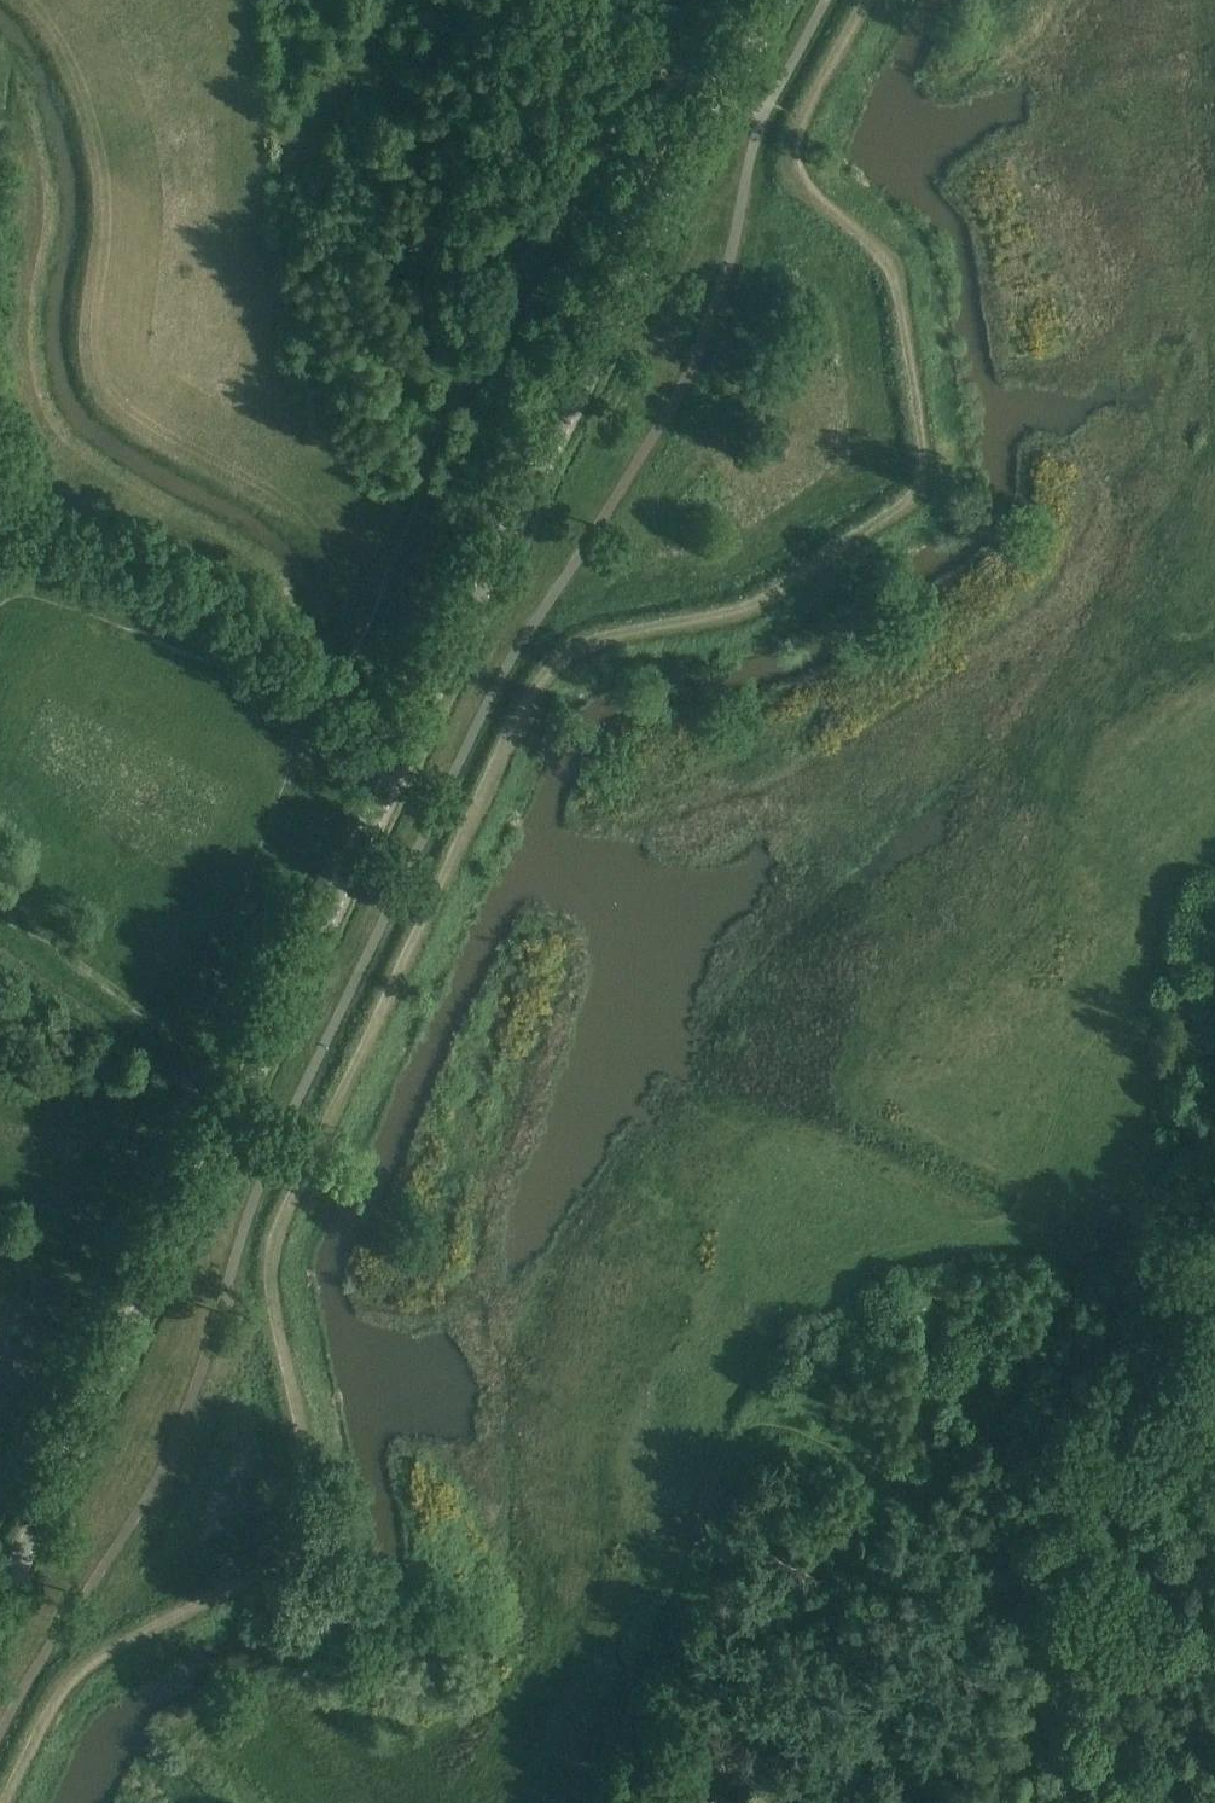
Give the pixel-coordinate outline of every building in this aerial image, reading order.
[(1176,1727),(1186,1736),(1199,1722),(1188,1713),(1176,1727)]
